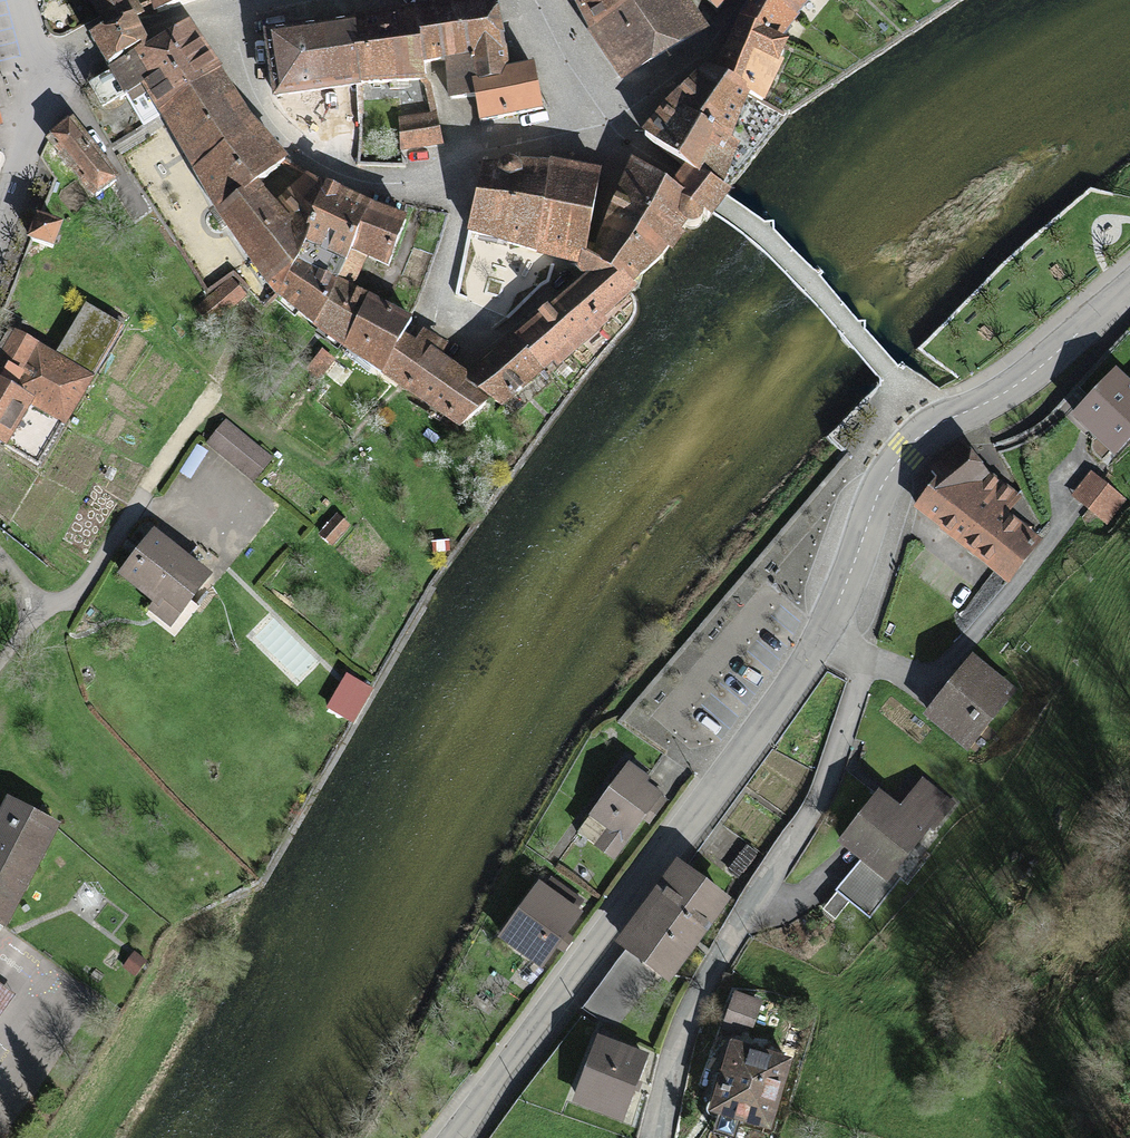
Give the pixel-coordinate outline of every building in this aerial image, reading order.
[(105,20),(108,26),(138,10),(141,17),(187,0),(97,0),(105,20)] [(423,64),(435,62),(443,61),(449,97),(477,92),(474,78),(511,72),(510,66),(501,4),(495,5),(495,0),(436,0),(426,2),(414,4),(423,64)] [(590,26),(634,0),(575,0),(590,26)] [(590,26),(623,80),(708,29),(689,0),(634,0),(590,26)] [(720,12),(730,0),(709,0),(720,12)] [(740,16),(785,39),(795,19),(770,0),(749,0),(740,16)] [(795,19),(809,2),(807,0),(770,0),(795,19)] [(356,15),(357,21),(365,85),(427,80),(423,64),(414,4),(356,15)] [(104,57),(111,70),(154,42),(149,32),(141,17),(138,10),(108,26),(92,34),(104,57)] [(716,70),(750,89),(766,99),(784,59),(777,58),(785,39),(740,16),(716,70)] [(154,42),(111,70),(145,121),(159,111),(224,68),(190,18),(154,42)] [(357,21),(269,32),(277,96),(289,94),(356,86),(365,85),(357,21)] [(510,66),(511,72),(474,78),(477,92),(482,119),(542,108),(534,62),(510,66)] [(697,170),(722,185),(731,168),(740,145),(738,142),(733,138),(750,89),(716,70),(707,64),(663,105),(641,130),(697,170)] [(232,81),(224,68),(159,111),(194,168),(257,121),(232,81)] [(356,86),(289,94),(293,128),(303,140),(363,132),(356,86)] [(441,147),(437,114),(397,120),(402,152),(441,147)] [(120,178),(70,115),(44,136),(94,199),(120,178)] [(257,121),(194,168),(218,211),(272,290),(294,266),(296,261),(305,240),(307,228),(291,215),(276,200),(257,181),(263,176),(284,161),(287,155),(257,121)] [(548,162),(534,252),(575,263),(586,249),(601,167),(582,163),(550,157),(548,162)] [(612,200),(680,253),(710,219),(680,192),(674,186),(630,159),(621,180),(612,200)] [(534,252),(548,162),(481,162),(467,230),(512,247),(534,252)] [(689,181),(680,192),(710,219),(715,214),(722,205),(730,196),(733,192),(722,185),(697,170),(689,181)] [(307,228),(326,184),(306,173),(276,200),(291,215),(307,228)] [(307,228),(305,240),(339,255),(345,258),(350,248),(369,202),(326,184),(307,228)] [(680,253),(612,200),(607,212),(591,254),(589,251),(586,249),(575,263),(580,268),(586,273),(594,267),(600,270),(636,301),(680,253)] [(369,202),(350,248),(369,256),(388,264),(407,218),(369,202)] [(61,224),(39,219),(34,242),(56,247),(61,224)] [(512,247),(467,230),(456,227),(442,299),(494,319),(495,313),(505,272),(512,247)] [(350,248),(345,258),(339,255),(333,278),(339,280),(355,287),(369,256),(350,248)] [(294,266),(272,290),(311,329),(333,294),(321,284),(326,275),(296,261),(294,266)] [(558,297),(513,335),(544,369),(552,363),(556,368),(636,301),(600,270),(594,267),(586,273),(558,297)] [(505,272),(495,313),(514,322),(532,307),(545,285),(505,272)] [(321,284),(333,294),(311,329),(340,347),(369,293),(362,290),(355,287),(339,280),(333,278),(326,275),(321,284)] [(231,277),(195,306),(208,322),(245,293),(231,277)] [(369,293),(340,347),(380,372),(402,333),(408,325),(413,317),(369,293)] [(89,305),(56,354),(98,382),(131,333),(89,305)] [(35,405),(68,427),(98,382),(56,354),(19,329),(0,358),(0,381),(35,405)] [(402,333),(380,372),(457,429),(491,396),(469,374),(450,362),(443,356),(449,344),(423,330),(417,340),(402,333)] [(491,355),(469,374),(491,396),(502,409),(544,369),(513,335),(491,355)] [(322,349),(307,366),(320,376),(335,359),(322,349)] [(1117,370),(1070,420),(1115,463),(1129,446),(1129,382),(1117,370)] [(0,381),(0,448),(4,450),(35,405),(0,381)] [(277,464),(227,423),(208,446),(259,487),(277,464)] [(917,512),(1003,585),(1037,545),(1009,521),(1026,501),(964,449),(928,473),(941,483),(917,512)] [(1124,507),(1086,478),(1066,503),(1104,532),(1124,507)] [(338,516),(320,535),(333,548),(351,528),(338,516)] [(156,530),(113,580),(169,628),(212,578),(156,530)] [(1019,695),(973,657),(922,719),(967,757),(1019,695)] [(364,688),(345,676),(328,703),(348,715),(364,688)] [(667,797),(625,766),(574,833),(616,865),(667,797)] [(949,810),(920,785),(899,809),(879,793),(833,848),(856,868),(817,914),(834,928),(849,910),(865,924),(935,840),(928,834),(949,810)] [(8,797),(0,811),(0,916),(2,917),(58,826),(8,797)] [(728,897),(677,859),(617,939),(668,977),(728,897)] [(579,912),(537,880),(494,936),(537,968),(579,912)] [(0,980),(0,1018),(18,993),(0,980)] [(771,1006),(732,992),(720,1027),(734,1031),(707,1109),(769,1131),(796,1054),(759,1041),(771,1006)] [(656,1052),(594,1030),(568,1103),(630,1125),(656,1052)]
